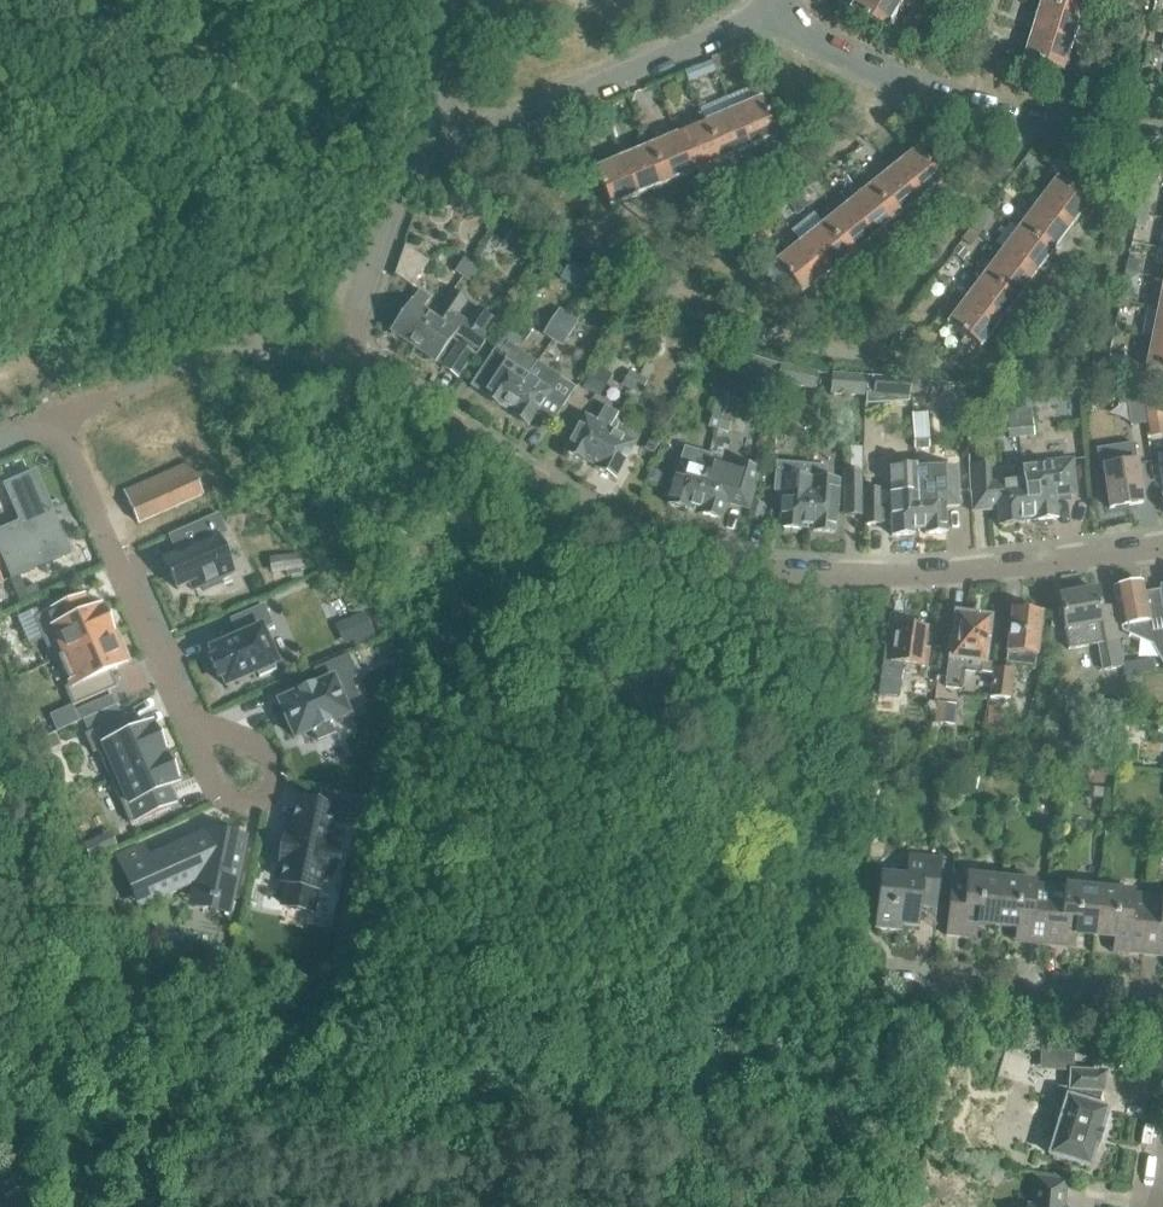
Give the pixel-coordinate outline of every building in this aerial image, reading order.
[(904,4),(897,0),(859,0),(853,9),(888,31),(904,4)] [(1087,0),(1044,0),(1044,2),(1083,14),(1087,0)] [(1074,43),(1083,14),(1044,2),(1035,31),(1074,43)] [(1065,73),(1074,43),(1035,31),(1026,60),(1065,73)] [(687,81),(705,73),(703,66),(685,74),(687,81)] [(676,82),(685,79),(683,72),(674,76),(676,82)] [(732,111),(748,149),(776,137),(760,99),(732,111)] [(704,123),(720,161),(748,149),(732,111),(704,123)] [(704,123),(677,135),(693,173),(720,161),(704,123)] [(665,184),(693,173),(677,135),(649,146),(665,184)] [(581,151),(576,140),(564,145),(569,156),(581,151)] [(649,146),(622,158),(638,196),(665,184),(649,146)] [(942,181),(916,149),(892,168),(918,201),(942,181)] [(609,208),(638,196),(622,158),(593,170),(609,208)] [(895,219),(918,201),(892,168),(869,187),(895,219)] [(1056,179),(1037,204),(1070,229),(1089,204),(1056,179)] [(810,185),(799,194),(808,205),(818,196),(810,185)] [(869,187),(845,206),(871,238),(895,219),(869,187)] [(806,206),(798,195),(789,202),(797,213),(806,206)] [(1139,203),(1137,214),(1146,216),(1149,205),(1139,203)] [(1052,253),(1070,229),(1037,204),(1019,228),(1052,253)] [(848,257),(871,238),(845,206),(822,225),(848,257)] [(992,214),(985,209),(973,224),(981,230),(992,214)] [(1144,228),(1146,216),(1137,214),(1134,226),(1144,228)] [(825,276),(848,257),(822,225),(799,243),(825,276)] [(978,233),(970,228),(962,239),(969,245),(978,233)] [(1034,277),(1052,253),(1019,228),(1001,252),(1034,277)] [(800,294),(800,295),(825,276),(799,243),(775,262),(788,279),(779,287),(790,302),(800,294)] [(396,275),(412,286),(428,261),(405,246),(396,275)] [(1016,301),(1034,277),(1001,252),(983,276),(1016,301)] [(953,274),(962,262),(952,254),(943,266),(953,274)] [(454,272),(462,278),(472,264),(464,258),(454,272)] [(1127,258),(1125,271),(1140,274),(1143,261),(1127,258)] [(588,273),(567,261),(558,278),(578,290),(588,273)] [(481,270),(472,264),(462,278),(470,284),(481,270)] [(1138,275),(1124,272),(1122,286),(1135,289),(1138,275)] [(998,325),(1016,301),(983,276),(965,300),(998,325)] [(391,332),(413,348),(435,317),(422,308),(429,298),(419,291),(391,332)] [(413,348),(436,363),(456,334),(474,347),(484,333),(453,312),(463,298),(453,291),(435,317),(413,348)] [(979,349),(998,325),(965,300),(946,324),(979,349)] [(1115,319),(1122,320),(1126,304),(1118,302),(1115,319)] [(559,309),(543,333),(553,340),(569,315),(559,309)] [(1157,309),(1151,339),(1162,341),(1162,311),(1157,309)] [(569,315),(553,340),(563,347),(579,322),(569,315)] [(482,396),(498,406),(501,408),(503,405),(508,408),(537,362),(513,347),(518,340),(505,331),(469,386),(483,395),(482,396)] [(1151,339),(1145,369),(1162,373),(1162,341),(1151,339)] [(458,379),(476,354),(460,343),(442,368),(458,379)] [(764,360),(758,381),(775,386),(776,381),(779,365),(764,360)] [(595,395),(609,369),(595,361),(580,387),(595,395)] [(576,388),(537,362),(508,408),(513,411),(511,415),(528,427),(536,414),(552,424),(576,388)] [(779,365),(776,381),(813,390),(817,373),(779,365)] [(637,375),(629,371),(621,386),(629,390),(634,380),(637,375)] [(830,393),(863,396),(865,377),(831,374),(830,393)] [(637,375),(634,380),(629,390),(639,396),(647,380),(637,375)] [(874,377),(873,394),(909,396),(910,379),(874,377)] [(713,410),(723,414),(733,381),(723,378),(713,410)] [(924,380),(912,379),(911,392),(924,393),(924,380)] [(1141,394),(1125,397),(1130,427),(1146,424),(1142,403),(1141,394)] [(1146,424),(1147,433),(1162,431),(1162,418),(1161,401),(1142,403),(1146,424)] [(596,422),(584,415),(564,451),(589,465),(614,420),(617,414),(604,407),(596,422)] [(1031,407),(1015,409),(1016,414),(1016,421),(1018,439),(1029,437),(1034,436),(1031,407)] [(1015,409),(1005,410),(1008,440),(1018,439),(1016,421),(1016,414),(1015,409)] [(718,430),(723,414),(713,410),(708,427),(718,430)] [(916,450),(924,450),(922,413),(915,414),(915,432),(916,450)] [(723,414),(718,430),(727,433),(732,417),(723,414)] [(915,432),(915,414),(912,414),(901,415),(904,451),(916,450),(915,432)] [(618,422),(614,420),(589,465),(615,479),(634,443),(613,431),(618,422)] [(645,449),(655,454),(660,443),(649,439),(645,449)] [(1134,444),(1096,449),(1099,469),(1102,469),(1108,509),(1142,504),(1136,460),(1134,447),(1134,444)] [(862,448),(844,448),(844,516),(862,516),(862,448)] [(679,466),(667,504),(687,510),(688,506),(695,507),(707,463),(710,456),(697,452),(692,470),(679,466)] [(707,463),(695,507),(701,509),(699,513),(720,519),(726,498),(749,505),(760,470),(739,463),(737,471),(719,465),(721,458),(711,455),(710,456),(707,463)] [(1054,498),(1072,496),(1069,460),(1021,465),(1021,470),(1027,523),(1056,519),(1054,498)] [(780,528),(801,530),(801,525),(807,526),(814,466),(778,462),(774,491),(784,492),(780,528)] [(1007,482),(990,484),(989,464),(969,465),(970,495),(971,495),(971,512),(996,512),(998,526),(1027,523),(1021,470),(1006,471),(1007,482)] [(138,525),(202,497),(188,465),(124,494),(138,525)] [(813,527),(813,531),(833,533),(839,482),(825,481),(826,468),(814,466),(807,526),(813,527)] [(666,474),(652,468),(647,482),(660,488),(666,474)] [(918,482),(919,534),(947,533),(946,507),(960,507),(959,469),(917,470),(917,476),(918,476),(918,482)] [(34,473),(4,486),(20,523),(0,531),(0,541),(16,578),(30,572),(34,581),(45,576),(42,567),(70,555),(50,508),(34,473)] [(906,492),(891,493),(892,534),(919,534),(918,482),(918,476),(917,476),(906,477),(906,492)] [(862,490),(862,525),(880,525),(880,490),(862,490)] [(752,501),(747,518),(761,522),(764,513),(761,513),(763,504),(752,501)] [(232,572),(217,539),(216,537),(225,533),(219,520),(217,515),(194,526),(175,534),(169,537),(176,552),(163,558),(177,590),(189,584),(192,590),(201,586),(204,591),(221,584),(219,578),(221,577),(232,572)] [(298,553),(283,555),(285,571),(286,576),(301,573),(300,569),(298,553)] [(21,582),(11,586),(18,601),(38,592),(35,585),(24,589),(21,582)] [(1112,587),(1120,632),(1152,645),(1162,665),(1162,613),(1161,597),(1160,591),(1143,594),(1141,582),(1112,587)] [(1096,591),(1057,597),(1062,629),(1061,630),(1064,649),(1097,644),(1101,671),(1124,667),(1119,642),(1116,643),(1111,605),(1098,607),(1096,591)] [(102,613),(101,611),(100,608),(84,615),(78,599),(34,618),(52,661),(111,634),(111,633),(110,631),(115,629),(107,611),(102,613)] [(276,664),(261,630),(271,625),(263,606),(230,620),(238,638),(209,650),(213,659),(209,661),(217,680),(221,678),(225,686),(256,673),(258,677),(276,670),(274,667),(274,665),(276,664)] [(1035,658),(1041,615),(1012,611),(1006,652),(1007,652),(1004,671),(993,669),(989,697),(1008,700),(1014,664),(1032,667),(1033,657),(1035,658)] [(360,614),(345,621),(356,646),(375,638),(372,631),(364,613),(360,614)] [(951,639),(944,687),(961,690),(963,674),(980,676),(988,620),(957,616),(954,640),(951,639)] [(883,646),(878,682),(880,682),(891,684),(900,685),(901,682),(903,664),(925,667),(928,650),(923,650),(926,629),(898,625),(897,628),(894,647),(883,646)] [(69,686),(64,688),(72,707),(116,687),(109,672),(130,662),(117,632),(111,634),(52,661),(53,663),(58,661),(69,686)] [(330,723),(347,715),(342,704),(358,697),(355,689),(350,679),(357,677),(347,655),(312,670),(318,686),(314,687),(313,685),(312,686),(313,688),(303,693),(298,695),(297,692),(295,693),(296,695),(293,696),(279,703),(294,738),(312,731),(316,742),(334,734),(330,723)] [(1152,659),(1138,661),(1140,673),(1154,671),(1152,659)] [(79,721),(82,720),(116,705),(112,695),(74,711),(79,721)] [(934,702),(932,724),(942,725),(944,703),(934,702)] [(988,707),(988,710),(985,730),(995,731),(996,727),(998,727),(999,718),(997,718),(998,708),(988,707)] [(163,751),(161,748),(166,746),(158,729),(154,731),(151,725),(135,732),(128,716),(84,735),(92,753),(98,751),(110,778),(164,755),(162,751),(163,751)] [(1126,766),(1128,749),(1121,748),(1119,765),(1126,766)] [(110,778),(130,824),(168,807),(161,791),(177,784),(175,780),(166,758),(165,758),(164,755),(110,778)] [(978,790),(980,770),(963,769),(962,789),(978,790)] [(1035,790),(1051,792),(1052,780),(1036,778),(1035,790)] [(1105,789),(1089,787),(1087,797),(1104,799),(1105,789)] [(365,799),(346,795),(342,814),(361,818),(365,799)] [(325,846),(332,812),(316,808),(305,806),(302,825),(294,823),(290,839),(286,838),(285,840),(286,840),(286,842),(282,860),(281,860),(280,862),(286,863),(283,874),(281,882),(287,883),(285,891),(284,898),(283,905),(311,911),(316,890),(320,870),(331,873),(337,849),(325,846)] [(228,915),(237,871),(243,839),(235,837),(236,834),(219,831),(214,829),(213,833),(206,831),(205,834),(143,862),(138,849),(115,859),(121,872),(130,868),(145,902),(155,898),(196,880),(193,895),(208,898),(207,901),(215,902),(215,900),(220,901),(226,902),(224,914),(228,915)] [(99,855),(94,843),(85,847),(90,859),(99,855)] [(879,873),(873,926),(900,929),(901,922),(917,924),(920,896),(936,898),(941,859),(908,855),(905,876),(879,873)] [(965,877),(950,875),(943,933),(959,935),(961,921),(995,925),(1000,877),(965,874),(965,877)] [(1037,882),(1000,877),(995,925),(1029,929),(1027,942),(1042,944),(1048,886),(1037,884),(1037,882)] [(1064,887),(1048,886),(1042,944),(1057,946),(1058,932),(1092,936),(1097,888),(1064,885),(1064,887)] [(1097,888),(1092,936),(1126,940),(1124,953),(1140,955),(1146,897),(1133,895),(1133,892),(1097,888)] [(1146,897),(1140,955),(1155,956),(1157,942),(1162,943),(1162,895),(1161,898),(1146,897)] [(1043,1044),(1042,1064),(1076,1065),(1077,1046),(1043,1044)] [(1055,1134),(1049,1154),(1088,1166),(1105,1110),(1096,1107),(1102,1090),(1102,1073),(1071,1071),(1070,1087),(1060,1118),(1056,1117),(1051,1117),(1048,1121),(1047,1125),(1047,1130),(1051,1133),(1055,1134)] [(1059,1202),(1062,1202),(1064,1181),(1034,1177),(1030,1206),(1025,1205),(1025,1206),(1058,1206),(1059,1202)]
